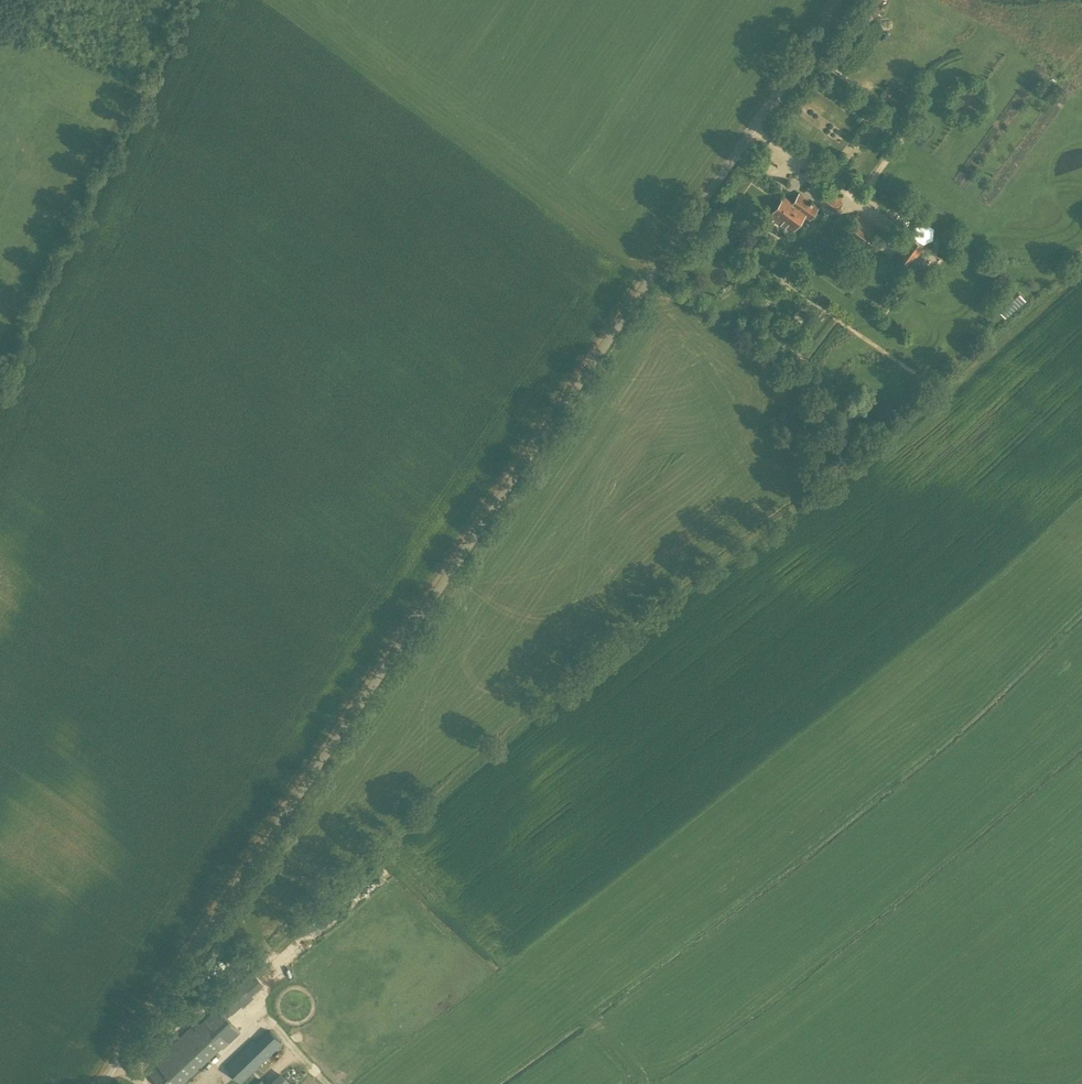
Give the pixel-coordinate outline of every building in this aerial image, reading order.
[(929,141),(934,130),(928,127),(922,137),(929,141)] [(826,188),(818,199),(836,213),(843,204),(840,201),(841,199),(826,188)] [(818,208),(799,194),(793,203),(784,196),(771,215),(793,231),(804,215),(810,220),(818,208)] [(880,231),(857,213),(842,233),(865,251),(880,231)] [(911,230),(932,242),(938,231),(917,219),(911,230)] [(924,245),(911,235),(897,253),(910,264),(924,245)] [(736,247),(745,253),(751,244),(742,238),(736,247)] [(1020,293),(999,310),(1005,317),(1025,300),(1020,293)] [(202,1024),(148,1073),(159,1083),(183,1083),(223,1046),(224,1048),(240,1032),(225,1016),(250,993),(240,982),(214,1005),(218,1009),(202,1024)] [(267,1026),(229,1062),(225,1066),(240,1083),(283,1042),(267,1026)] [(281,1071),(268,1083),(293,1083),(281,1071)]
